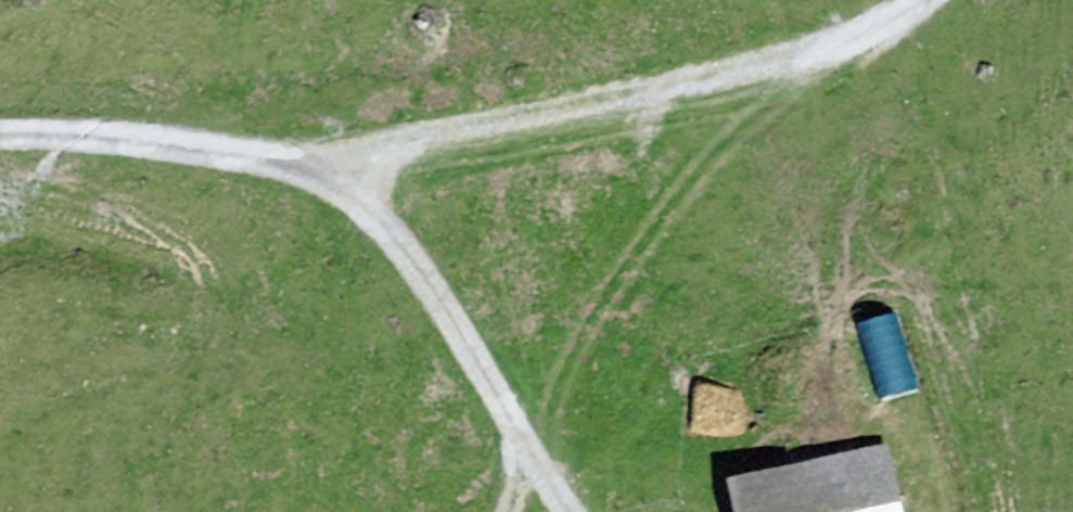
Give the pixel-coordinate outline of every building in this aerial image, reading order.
[(884,455),(741,486),(747,511),(897,511),(884,455)]
